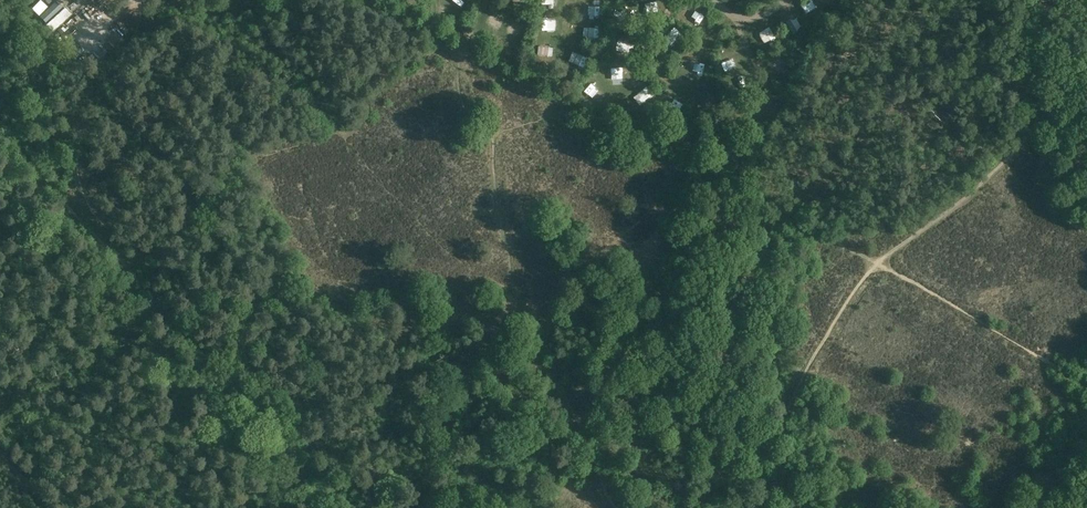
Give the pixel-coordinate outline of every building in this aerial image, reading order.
[(631,12),(627,8),(623,12),(627,16),(631,12)] [(781,31),(792,27),(790,21),(779,25),(781,31)] [(755,40),(761,38),(758,29),(751,31),(755,40)]
